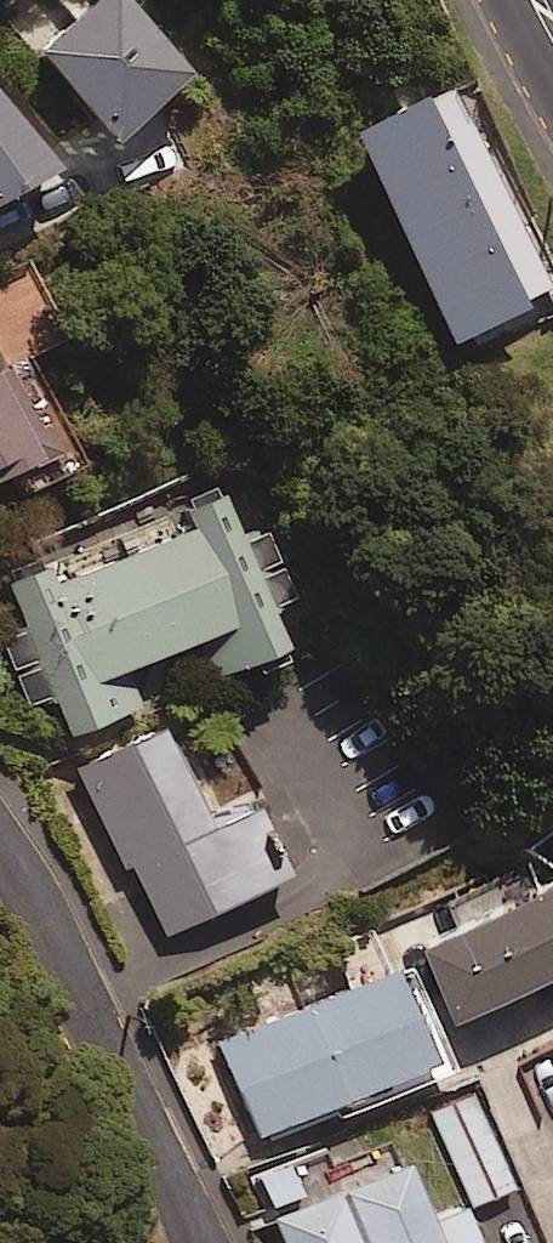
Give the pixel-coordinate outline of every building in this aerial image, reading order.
[(122,0),(96,0),(35,56),(113,141),(188,72),(122,0)] [(462,86),(351,138),(448,346),(552,297),(552,283),(462,86)] [(0,96),(0,204),(49,174),(0,96)] [(71,446),(26,358),(0,371),(0,482),(71,446)] [(70,740),(147,710),(133,674),(201,648),(215,684),(291,654),(229,495),(9,581),(28,631),(1,642),(27,709),(54,698),(70,740)] [(212,833),(162,731),(82,769),(165,940),(287,881),(254,813),(212,833)] [(437,940),(470,1014),(552,977),(552,888),(437,940)] [(439,1074),(401,974),(218,1045),(257,1145),(439,1074)] [(514,1190),(475,1096),(431,1114),(471,1209),(514,1190)] [(408,1166),(273,1221),(282,1242),(477,1242),(463,1209),(431,1222),(408,1166)]
